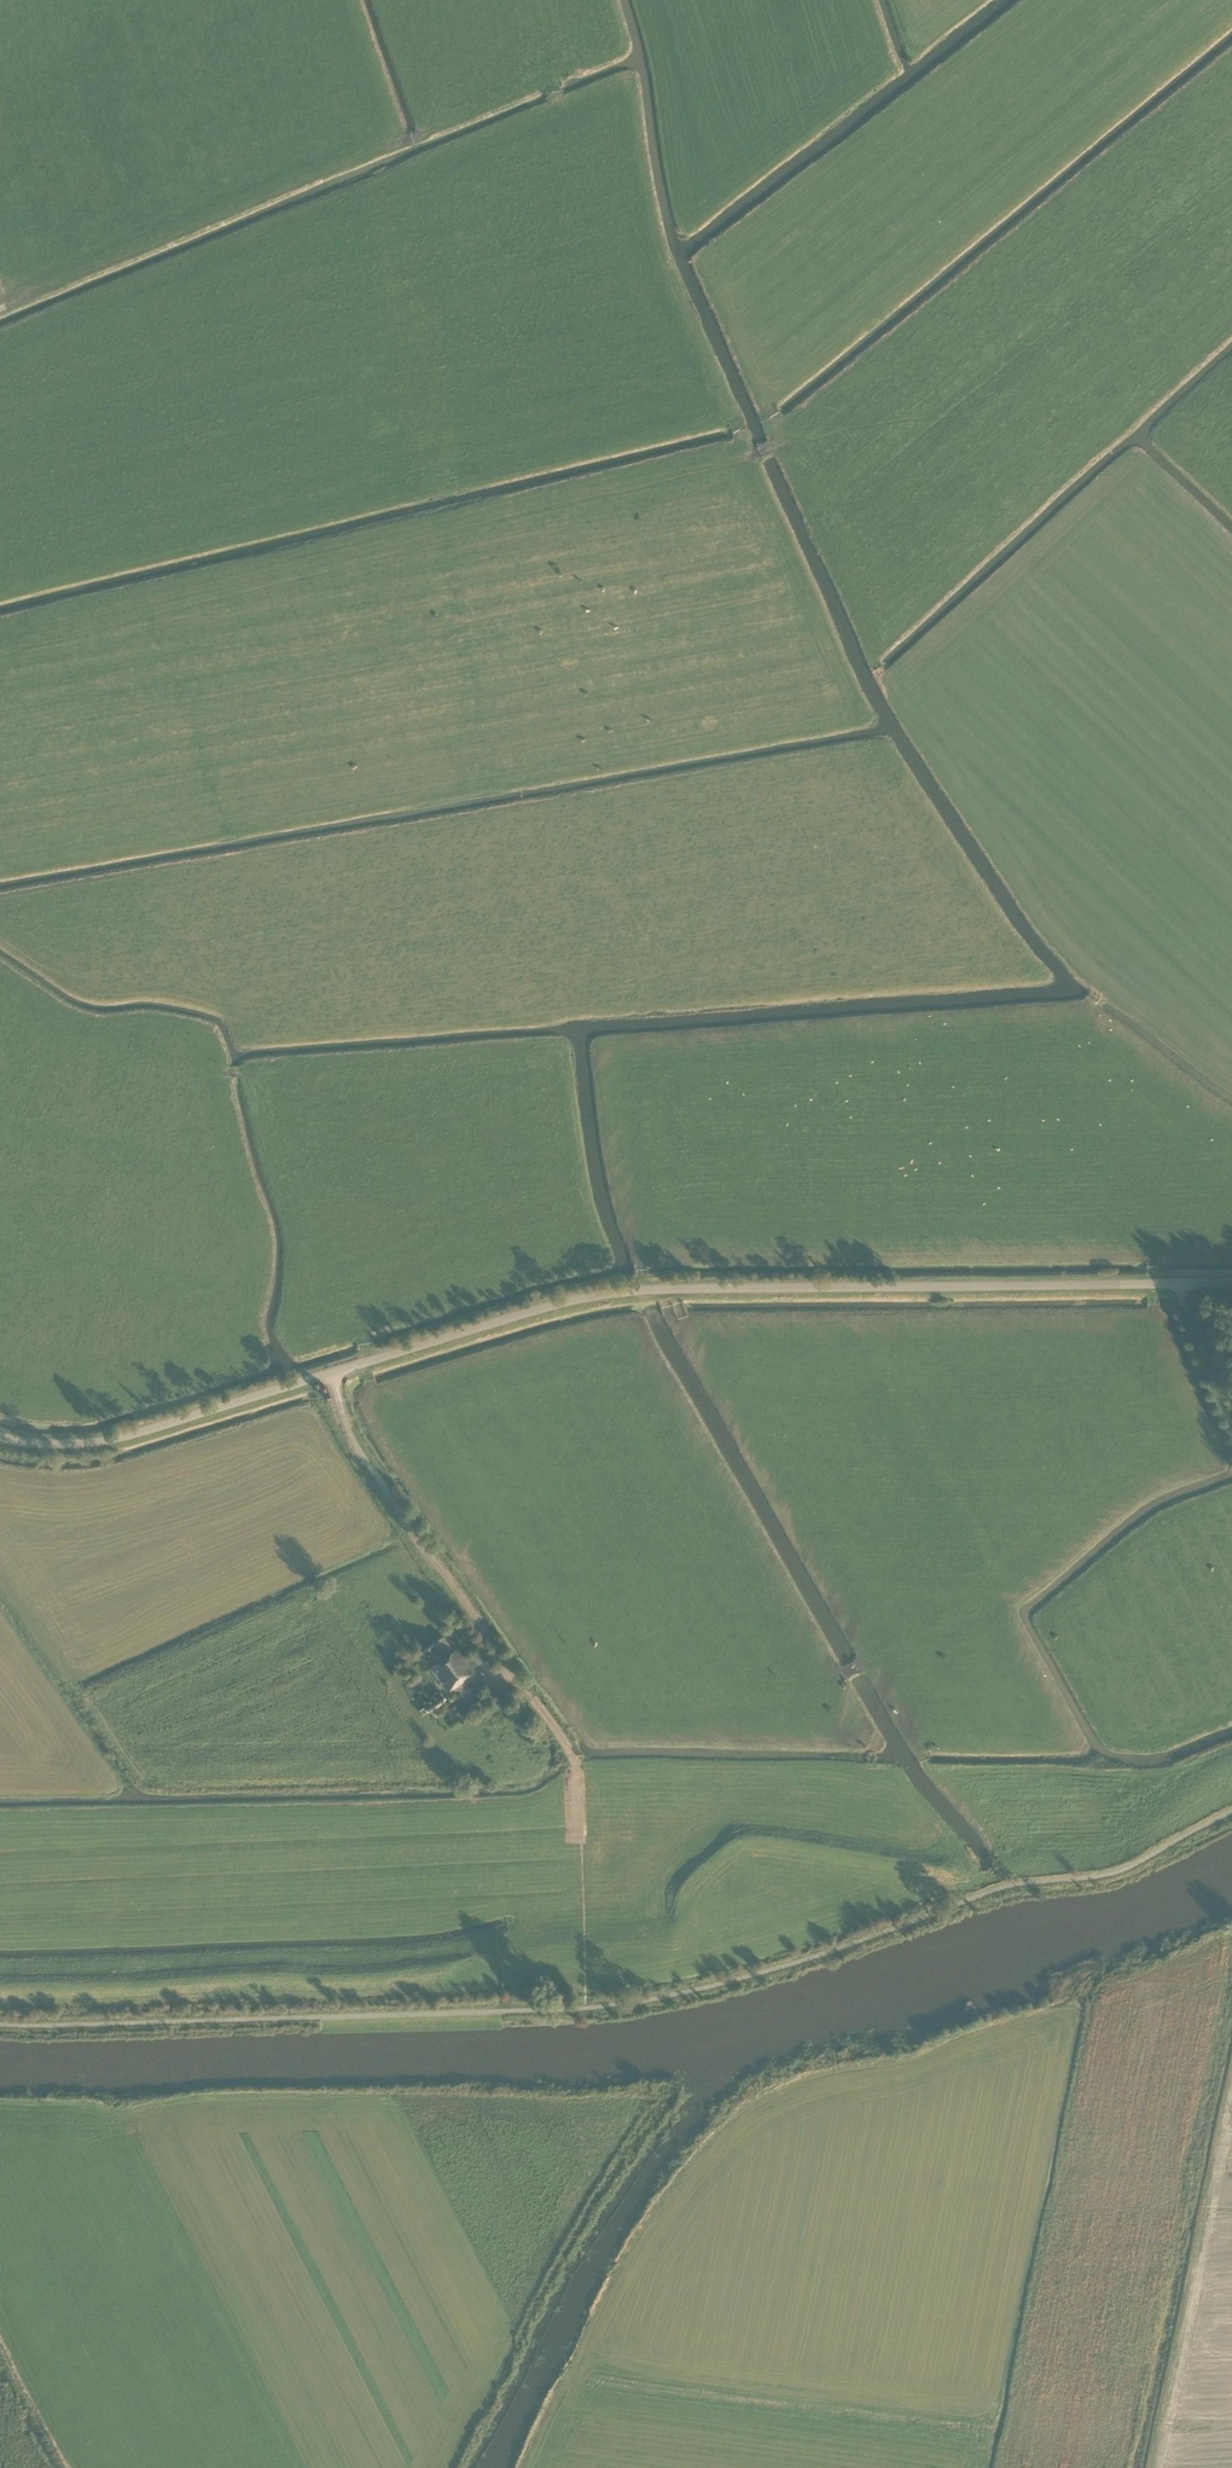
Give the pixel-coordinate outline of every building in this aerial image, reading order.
[(472,1670),(477,1666),(471,1657),(466,1660),(458,1648),(452,1652),(442,1638),(423,1651),(433,1666),(430,1668),(447,1692),(474,1673),(472,1670)] [(423,1714),(445,1698),(442,1694),(420,1710),(423,1714)]
